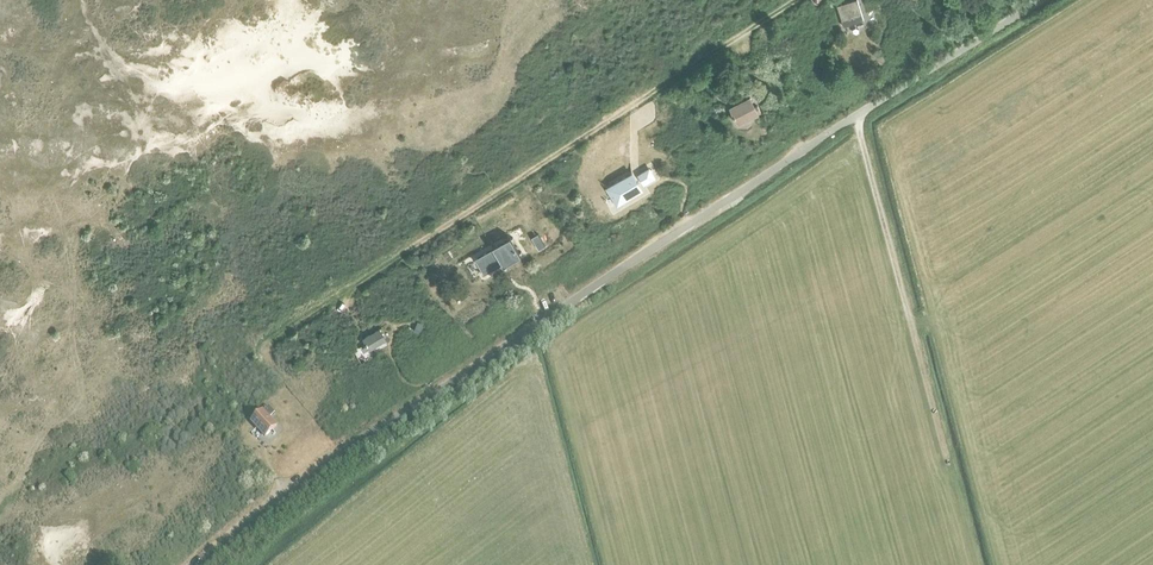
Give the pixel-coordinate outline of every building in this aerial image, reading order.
[(843,26),(863,20),(857,0),(853,0),(837,5),(843,26)] [(730,108),(735,117),(735,116),(739,123),(750,118),(749,116),(757,112),(750,98),(730,108)] [(656,125),(646,126),(647,135),(657,134),(656,125)] [(650,165),(637,172),(642,182),(656,175),(650,165)] [(632,171),(608,185),(618,203),(643,189),(632,171)] [(492,249),(474,259),(483,274),(501,264),(502,267),(519,257),(518,254),(509,238),(492,248),(492,249)] [(540,238),(533,242),(538,250),(545,246),(540,238)] [(416,322),(413,330),(418,332),(422,324),(416,322)] [(363,338),(369,348),(385,339),(378,329),(363,338)] [(251,422),(265,436),(276,425),(269,418),(274,413),(269,407),(263,412),(263,411),(251,422)]
